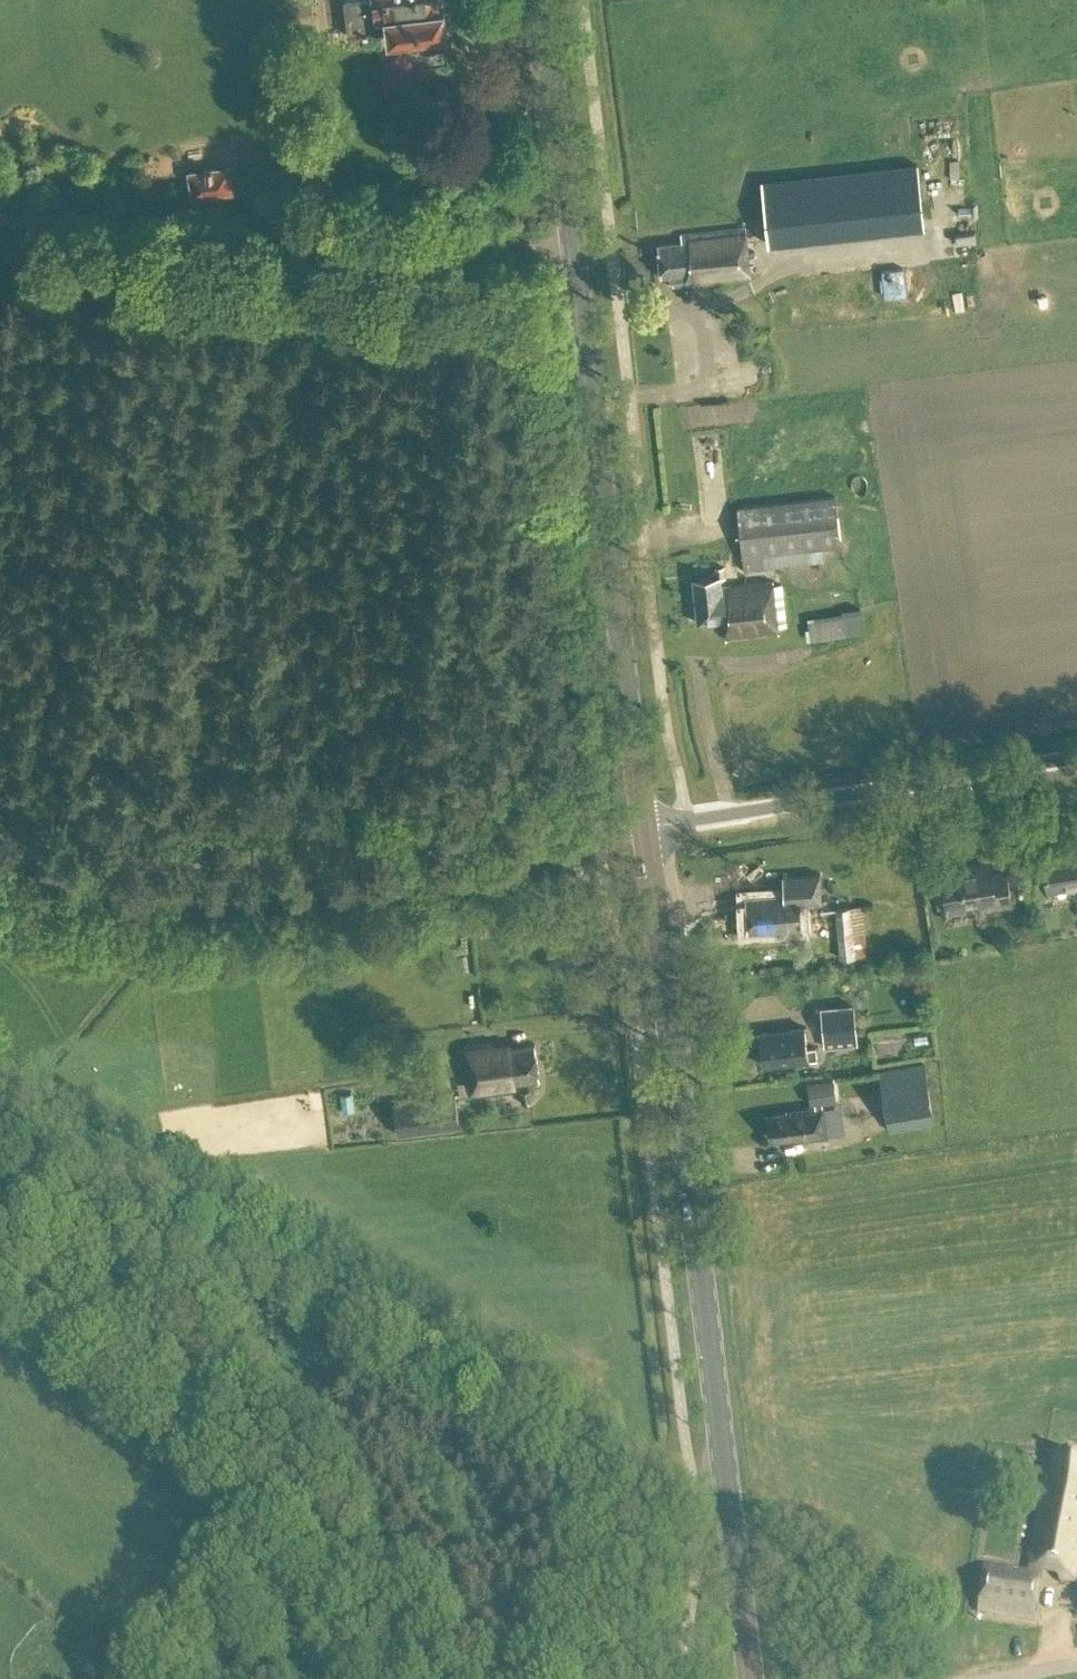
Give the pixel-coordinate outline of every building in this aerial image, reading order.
[(444,34),(448,33),(444,9),(439,10),(438,0),(347,0),(343,0),(347,36),(360,35),(388,32),(389,40),(420,37),(421,51),(446,48),(444,34)] [(915,164),(760,180),(767,243),(921,227),(915,164)] [(229,165),(189,170),(192,195),(232,190),(229,165)] [(671,285),(751,276),(745,226),(681,234),(682,241),(658,244),(661,275),(670,274),(671,285)] [(886,266),(890,293),(913,290),(908,262),(886,266)] [(689,288),(680,288),(680,300),(689,299),(689,288)] [(835,495),(737,506),(744,569),(805,562),(804,548),(841,544),(835,495)] [(693,578),(698,622),(724,619),(726,638),(779,631),(778,625),(786,624),(781,582),(774,583),(773,579),(721,585),(720,577),(725,576),(724,565),(715,566),(716,575),(693,578)] [(811,638),(863,629),(859,606),(807,614),(811,638)] [(1041,856),(1047,891),(1076,887),(1076,851),(1041,856)] [(986,913),(1011,908),(1006,872),(990,874),(989,864),(960,867),(960,870),(942,873),(946,908),(984,901),(986,913)] [(744,918),(745,926),(748,928),(748,932),(787,930),(787,927),(801,927),(799,904),(821,903),(819,874),(782,877),(783,896),(746,898),(747,915),(744,918)] [(862,906),(835,908),(840,958),(867,955),(862,906)] [(825,1046),(857,1043),(853,1005),(821,1008),(825,1046)] [(816,1047),(806,1048),(804,1027),(758,1032),(762,1065),(808,1060),(816,1058),(816,1047)] [(513,1081),(539,1078),(533,1043),(494,1049),(492,1042),(466,1045),(472,1096),(514,1091),(513,1081)] [(934,1122),(924,1062),(879,1069),(889,1129),(934,1122)] [(797,1141),(827,1137),(824,1106),(821,1106),(821,1102),(836,1100),(834,1080),(809,1083),(811,1103),(814,1103),(814,1107),(786,1110),(786,1115),(768,1117),(771,1138),(795,1135),(797,1141)] [(520,1104),(531,1102),(530,1091),(519,1092),(520,1104)] [(397,1134),(458,1125),(453,1094),(392,1103),(397,1134)] [(1025,1576),(988,1570),(980,1614),(1032,1622),(1041,1570),(1058,1573),(1059,1584),(1076,1587),(1076,1581),(1076,1463),(1046,1457),(1025,1576)]
